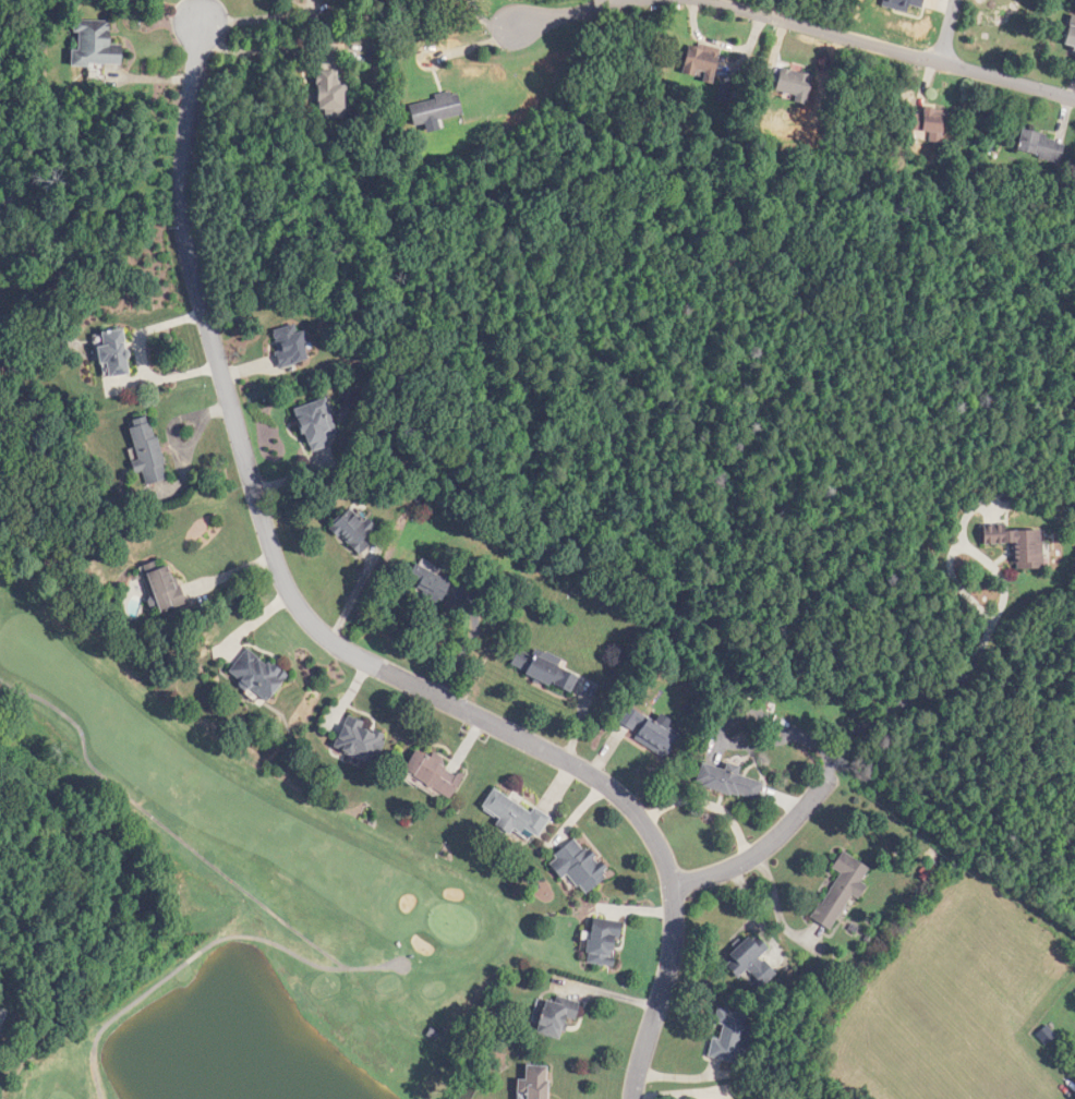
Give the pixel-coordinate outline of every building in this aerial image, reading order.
[(1073,16),(1063,45),(1074,49),(1074,17),(1073,16)] [(125,66),(125,46),(113,46),(113,21),(76,20),(76,34),(81,34),(81,50),(74,50),(74,66),(125,66)] [(682,71),(713,85),(724,59),(694,45),(682,71)] [(777,95),(810,102),(816,75),(782,69),(777,95)] [(339,86),(339,72),(323,71),(321,115),(347,116),(348,86),(339,86)] [(410,104),(415,127),(465,115),(459,92),(410,104)] [(939,110),(918,109),(917,141),(947,142),(948,114),(939,114),(939,110)] [(1018,152),(1058,162),(1064,139),(1024,130),(1018,152)] [(309,363),(302,325),(273,330),(280,368),(309,363)] [(112,378),(132,375),(126,330),(104,333),(106,346),(100,347),(103,366),(110,365),(112,378)] [(309,448),(341,437),(328,400),(296,411),(309,448)] [(168,480),(154,423),(131,428),(139,462),(133,463),(136,474),(144,472),(147,485),(168,480)] [(376,552),(376,514),(337,514),(337,541),(351,541),(351,552),(376,552)] [(1007,530),(1007,525),(985,526),(986,545),(1014,544),(1015,553),(1019,553),(1020,569),(1046,568),(1045,529),(1007,530)] [(451,589),(424,562),(408,578),(435,605),(451,589)] [(189,601),(170,565),(147,577),(166,613),(189,601)] [(250,648),(231,674),(272,703),(290,677),(250,648)] [(511,668),(572,695),(581,676),(520,649),(511,668)] [(372,765),(389,736),(353,715),(336,744),(372,765)] [(680,736),(643,715),(631,738),(667,758),(680,736)] [(466,775),(451,766),(451,765),(420,747),(406,770),(453,798),(466,775)] [(759,802),(765,783),(740,776),(743,768),(729,764),(728,770),(703,763),(697,785),(759,802)] [(536,808),(534,810),(493,790),(484,810),(501,818),(499,822),(539,842),(552,816),(536,808)] [(550,864),(564,878),(568,875),(589,895),(612,871),(577,836),(550,864)] [(854,895),(860,899),(868,887),(862,883),(871,868),(844,851),(833,869),(840,873),(813,919),(833,930),(854,895)] [(617,967),(624,923),(595,918),(588,962),(617,967)] [(759,991),(777,976),(762,958),(771,950),(757,933),(725,960),(741,979),(745,975),(759,991)] [(568,1018),(578,1020),(582,1004),(549,995),(539,1033),(563,1039),(568,1018)] [(737,1064),(747,1016),(717,1010),(714,1024),(724,1026),(721,1040),(714,1038),(709,1058),(737,1064)] [(551,1066),(527,1066),(527,1098),(550,1098),(551,1066)]
